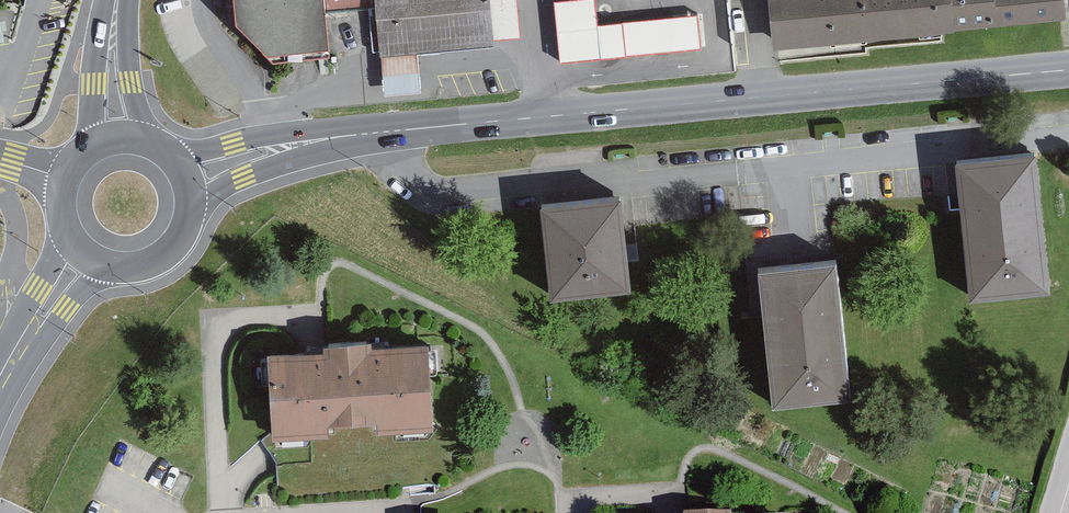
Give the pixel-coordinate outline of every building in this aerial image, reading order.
[(49,28),(50,0),(0,0),(0,27),(49,28)] [(239,26),(274,64),(332,59),(327,5),(374,1),(379,69),(382,101),(425,98),(422,66),(422,58),(501,51),(499,23),(528,21),(527,0),(238,0),(239,26)] [(555,3),(561,63),(701,49),(698,16),(597,26),(594,0),(582,0),(555,3)] [(780,55),(1068,25),(1068,1),(1068,0),(774,0),(780,55)] [(960,161),(973,297),(1050,289),(1037,154),(960,161)] [(541,207),(550,297),(631,289),(622,199),(541,207)] [(760,274),(773,410),(850,402),(837,266),(760,274)] [(381,433),(436,429),(431,348),(375,352),(375,345),(327,348),(327,355),(271,358),(277,439),(333,436),(332,426),(380,423),(381,433)]
